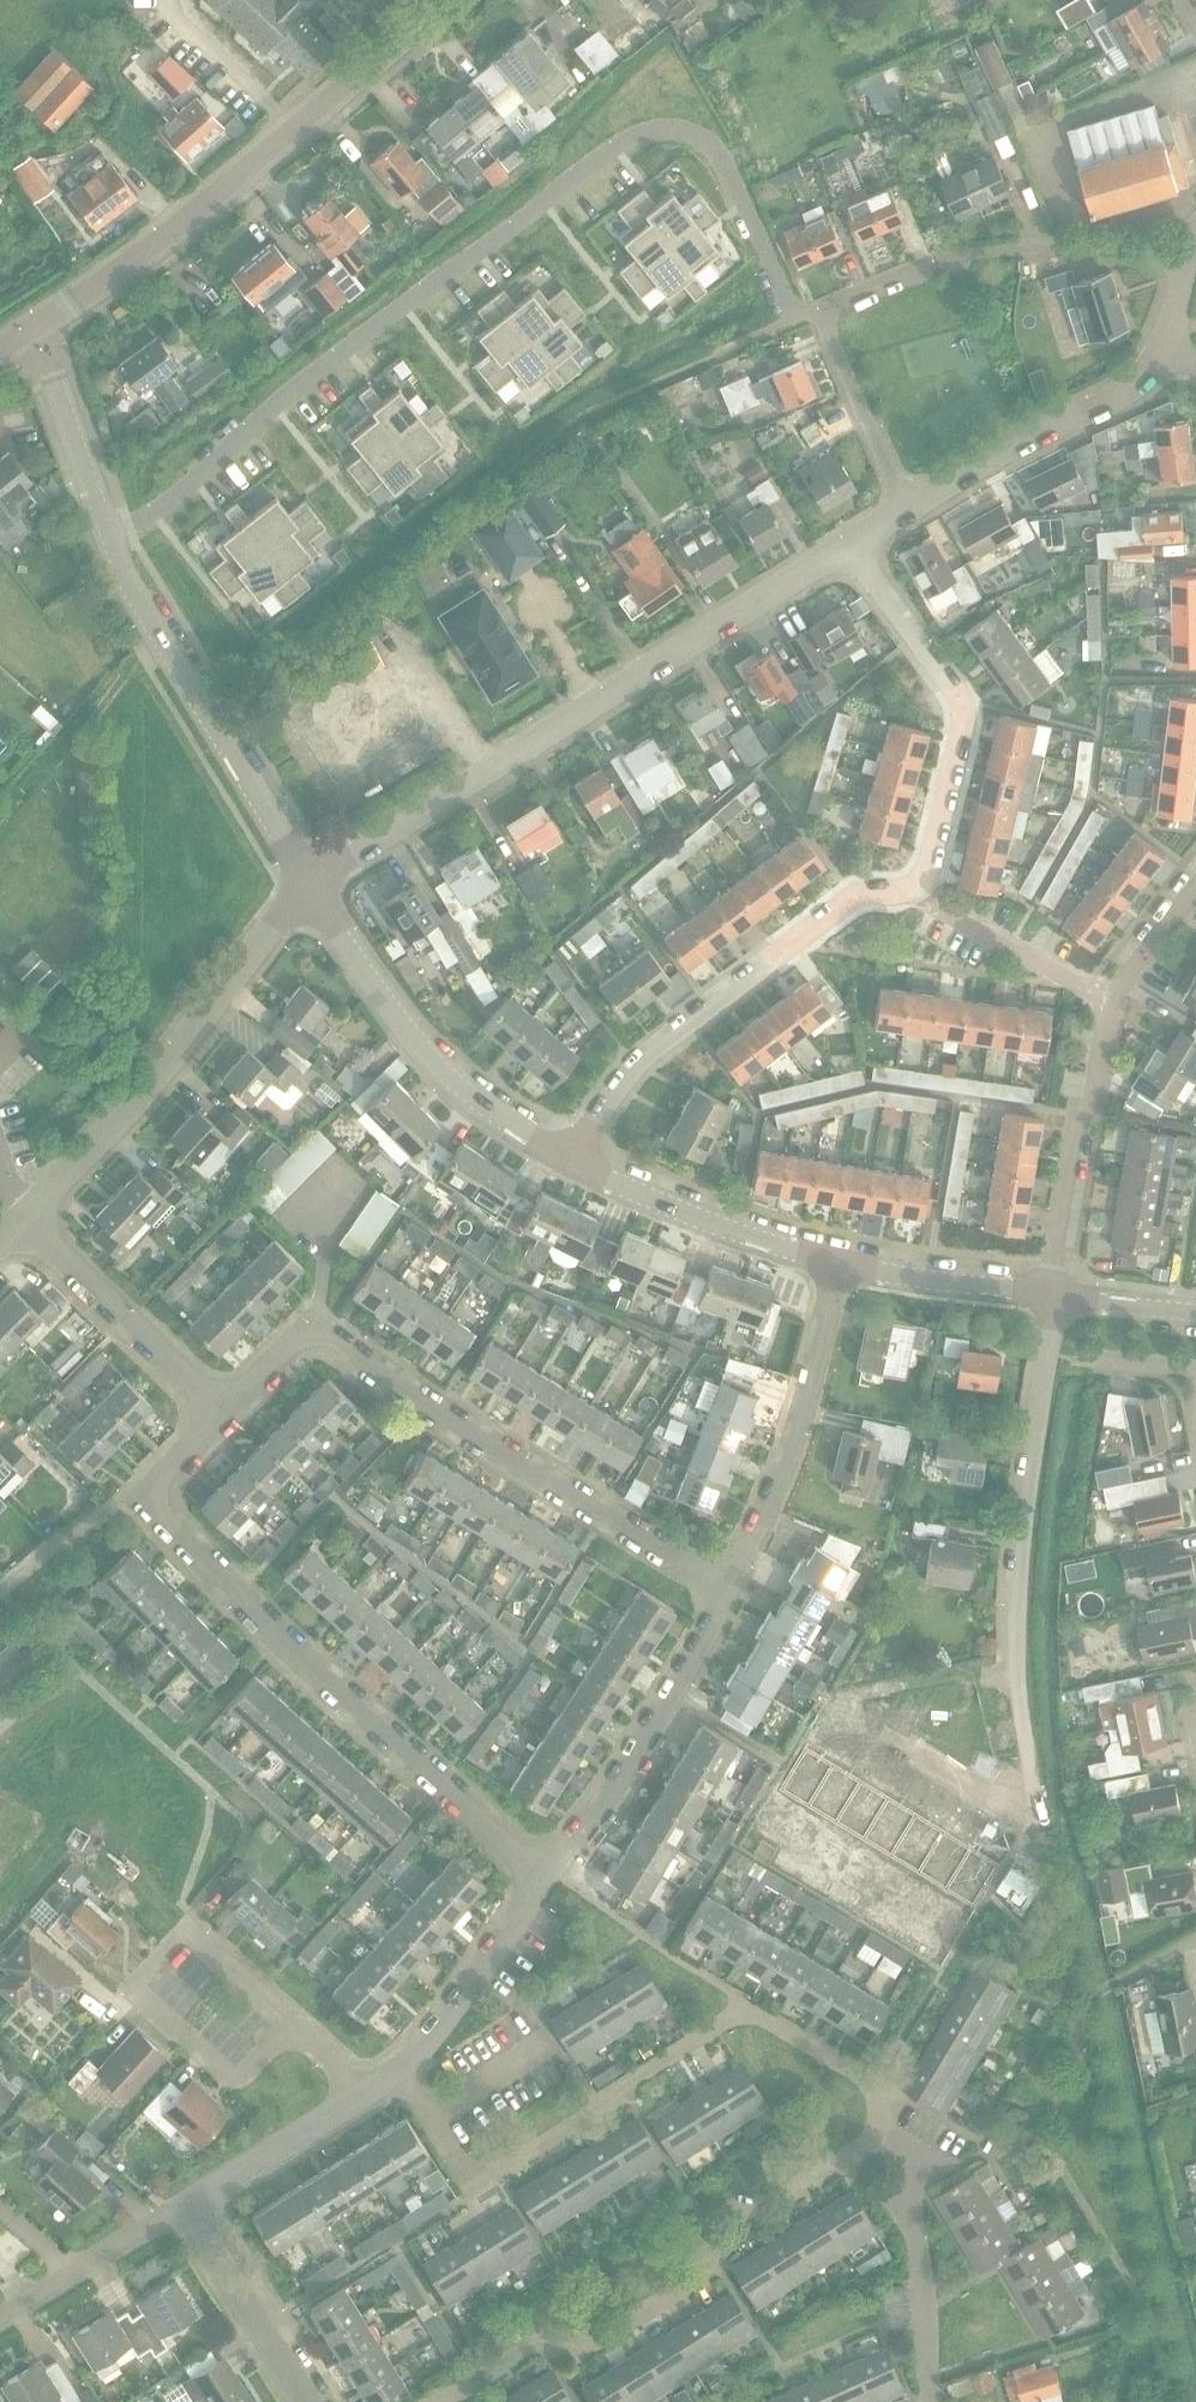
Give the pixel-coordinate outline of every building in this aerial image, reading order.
[(293,0),(207,0),(252,42),(293,0)] [(252,42),(263,53),(273,44),(307,75),(336,47),(301,12),(314,0),(293,0),(252,42)] [(343,43),(387,0),(320,0),(328,9),(320,16),(329,26),(328,27),(343,43)] [(1160,23),(1152,9),(1150,10),(1145,1),(1138,5),(1135,0),(1116,0),(1103,7),(1110,20),(1107,22),(1120,45),(1160,23)] [(1160,23),(1120,45),(1113,49),(1125,70),(1132,66),(1133,68),(1137,67),(1143,78),(1171,62),(1165,51),(1172,47),(1166,38),(1168,37),(1160,23)] [(573,48),(592,71),(617,51),(598,28),(573,48)] [(505,52),(544,100),(568,81),(529,33),(505,52)] [(980,46),(998,85),(1015,78),(996,38),(980,46)] [(15,95),(55,129),(92,86),(52,52),(15,95)] [(556,115),(544,100),(505,52),(483,70),(500,91),(512,81),(525,96),(502,115),(504,117),(503,117),(522,142),(556,115)] [(150,73),(174,97),(194,78),(169,55),(150,73)] [(489,99),(500,91),(483,70),(468,82),(473,88),(452,105),(478,137),(503,117),(504,117),(502,115),(489,99)] [(1020,83),(1026,97),(1037,92),(1030,78),(1020,83)] [(904,84),(877,94),(886,116),(913,106),(904,84)] [(972,100),(989,139),(1010,130),(993,91),(972,100)] [(1038,92),(1026,97),(1032,110),(1044,105),(1038,92)] [(161,129),(187,157),(222,125),(196,97),(161,129)] [(484,144),(478,137),(452,105),(426,126),(469,180),(483,168),(472,154),(484,144)] [(1169,117),(1158,120),(1155,106),(1069,130),(1093,216),(1180,192),(1179,188),(1188,186),(1169,117)] [(815,149),(822,167),(866,149),(864,146),(881,140),(875,125),(815,149)] [(421,156),(413,162),(397,141),(372,162),(400,196),(410,188),(436,220),(459,202),(421,156)] [(69,194),(96,228),(137,196),(102,151),(73,173),(82,184),(69,194)] [(941,180),(957,216),(1010,193),(993,156),(941,180)] [(12,172),(30,196),(43,186),(24,162),(12,172)] [(756,183),(760,192),(803,175),(799,165),(756,183)] [(867,195),(882,230),(904,220),(889,185),(867,195)] [(882,230),(867,195),(864,187),(844,196),(847,204),(845,205),(860,239),(882,230)] [(666,241),(709,206),(697,191),(681,204),(671,192),(656,205),(643,188),(642,189),(631,198),(666,241)] [(348,271),(362,260),(348,242),(357,235),(326,196),(300,217),(316,236),(312,239),(325,255),(331,250),(348,271)] [(671,247),(666,241),(631,198),(616,210),(629,226),(617,235),(634,257),(618,270),(618,271),(627,282),(671,247)] [(719,253),(702,231),(718,218),(709,206),(666,241),(671,247),(693,274),(719,253)] [(806,222),(821,256),(843,247),(827,212),(806,222)] [(799,266),(821,256),(806,222),(784,231),(799,266)] [(258,294),(267,305),(288,288),(279,278),(289,270),(268,245),(238,270),(258,295),(258,294)] [(693,274),(671,247),(627,282),(639,297),(656,284),(665,296),(681,284),(694,300),(706,290),(693,274)] [(346,297),(357,288),(338,264),(327,273),(346,297)] [(1051,289),(1073,281),(1077,280),(1073,267),(1047,275),(1051,289)] [(1077,280),(1073,281),(1089,338),(1127,327),(1110,270),(1077,280)] [(301,289),(320,313),(342,295),(323,271),(301,289)] [(532,336),(575,302),(563,286),(547,300),(537,287),(515,305),(502,289),(491,298),(525,341),(532,336)] [(482,376),(525,341),(491,298),(476,310),(489,326),(477,336),(489,351),(473,364),(473,365),(482,376)] [(569,351),(581,342),(568,326),(585,313),(584,313),(575,302),(532,336),(567,380),(582,368),(569,351)] [(672,317),(665,309),(656,316),(662,324),(672,317)] [(168,409),(183,397),(168,377),(175,372),(171,367),(174,365),(152,336),(116,364),(128,379),(122,383),(131,394),(136,390),(138,392),(149,384),(168,409)] [(567,380),(532,336),(525,341),(482,376),(494,391),(511,378),(520,390),(542,373),(555,389),(567,380)] [(596,348),(602,356),(612,348),(606,340),(596,348)] [(183,380),(196,398),(229,374),(216,356),(183,380)] [(777,407),(813,390),(800,362),(751,384),(747,374),(720,387),(732,413),(759,401),(757,397),(770,391),(777,407)] [(419,415),(398,388),(382,401),(369,385),(357,394),(370,411),(371,410),(392,437),(419,416),(419,415)] [(446,449),(429,427),(445,414),(435,402),(419,415),(419,416),(392,437),(398,444),(432,487),(447,475),(434,459),(446,449)] [(148,404),(125,422),(134,436),(159,419),(148,404)] [(529,414),(523,406),(513,413),(519,422),(529,414)] [(392,437),(371,410),(370,411),(344,432),(361,454),(345,467),(354,478),(398,444),(392,437)] [(1160,454),(1191,449),(1187,419),(1155,424),(1158,439),(1123,444),(1125,459),(1141,457),(1141,456),(1160,453),(1160,454)] [(800,430),(810,446),(824,437),(814,421),(800,430)] [(1097,435),(1101,460),(1112,458),(1108,433),(1097,435)] [(432,487),(398,444),(354,478),(366,494),(383,480),(392,493),(407,480),(420,496),(432,487)] [(798,470),(821,508),(855,487),(832,449),(798,470)] [(1191,449),(1160,454),(1164,483),(1195,478),(1191,449)] [(28,491),(24,486),(30,482),(6,453),(0,458),(0,541),(6,548),(30,529),(17,513),(35,499),(44,509),(52,502),(55,505),(67,495),(49,474),(28,491)] [(1096,464),(1079,473),(1071,457),(1028,479),(1041,507),(1084,485),(1087,490),(1099,485),(1096,464)] [(1141,457),(1125,459),(1127,472),(1143,470),(1141,457)] [(506,501),(537,544),(528,531),(556,511),(541,489),(537,492),(527,478),(503,495),(507,501),(506,501)] [(739,518),(757,548),(783,532),(766,504),(778,496),(767,478),(755,486),(756,487),(745,494),(754,509),(739,518)] [(269,546),(313,511),(304,500),(287,513),(275,497),(249,518),(248,519),(269,546)] [(269,546),(248,519),(249,518),(236,502),(224,511),(223,512),(236,528),(214,545),(224,557),(208,570),(220,586),(263,551),(269,546)] [(543,555),(507,505),(472,530),(508,580),(543,555)] [(1025,516),(1012,523),(1001,505),(960,528),(976,558),(1008,540),(1012,548),(1023,542),(1024,544),(1037,537),(1025,516)] [(1122,558),(1155,559),(1153,540),(1185,538),(1183,510),(1133,514),(1135,528),(1119,529),(1122,558)] [(318,551),(309,539),(325,526),(313,511),(269,546),(263,551),(298,594),(309,585),(296,569),(318,551)] [(606,522),(616,537),(631,527),(621,512),(606,522)] [(673,535),(700,581),(733,562),(706,516),(673,535)] [(641,608),(645,614),(679,590),(638,531),(615,547),(634,575),(623,582),(630,592),(618,600),(629,616),(641,608)] [(186,542),(194,551),(202,545),(194,535),(186,542)] [(964,564),(951,571),(935,542),(907,557),(929,595),(951,582),(965,607),(982,597),(964,564)] [(350,558),(341,547),(331,554),(340,565),(350,558)] [(298,594),(263,551),(220,586),(228,597),(229,597),(245,584),(258,600),(270,590),(283,606),(298,594)] [(1086,563),(1086,585),(1100,585),(1100,563),(1086,563)] [(1195,605),(1195,575),(1174,576),(1175,605),(1195,605)] [(1140,606),(1156,606),(1156,592),(1140,592),(1140,585),(1120,586),(1120,606),(1140,605),(1140,606)] [(440,615),(492,699),(536,672),(484,588),(440,615)] [(1088,616),(1101,616),(1100,593),(1087,593),(1088,616)] [(1195,633),(1195,605),(1175,605),(1175,634),(1195,633)] [(1156,606),(1140,606),(1141,621),(1157,620),(1156,606)] [(871,619),(855,629),(842,608),(805,631),(804,629),(787,639),(806,670),(822,659),(819,653),(825,650),(831,660),(863,641),(867,640),(879,633),(871,619)] [(983,655),(1015,632),(997,608),(966,631),(983,655)] [(1101,616),(1088,616),(1088,639),(1102,639),(1101,616)] [(1001,679),(1033,656),(1015,632),(983,655),(1001,679)] [(1175,634),(1176,664),(1195,663),(1195,633),(1175,634)] [(1111,636),(1111,657),(1141,657),(1141,650),(1157,649),(1157,635),(1111,636)] [(784,696),(801,722),(825,707),(812,686),(806,690),(794,671),(785,677),(769,652),(743,668),(759,695),(775,685),(782,697),(784,696)] [(1033,656),(1001,679),(1019,704),(1051,680),(1033,656)] [(721,734),(732,727),(708,690),(681,707),(698,733),(714,723),(721,734)] [(1195,729),(1195,698),(1172,695),(1169,725),(1195,729)] [(1135,721),(1150,723),(1152,707),(1137,706),(1135,721)] [(829,735),(843,739),(851,715),(837,710),(829,735)] [(993,742),(1030,752),(1037,723),(1000,714),(993,742)] [(1148,736),(1150,723),(1135,721),(1134,734),(1148,736)] [(883,750),(919,761),(928,732),(891,722),(883,750)] [(728,735),(747,766),(766,753),(747,723),(728,735)] [(1169,725),(1165,754),(1195,758),(1195,729),(1169,725)] [(673,774),(659,751),(678,739),(672,731),(654,742),(651,737),(624,754),(622,752),(609,760),(642,813),(655,805),(646,791),(673,774)] [(835,766),(843,739),(829,735),(821,762),(835,766)] [(1083,765),(1090,766),(1093,741),(1079,739),(1076,761),(1084,761),(1083,765)] [(1045,755),(1030,752),(993,742),(986,770),(1023,780),(1038,783),(1045,755)] [(911,788),(919,761),(883,750),(875,777),(911,788)] [(1195,765),(1195,758),(1165,754),(1162,782),(1194,786),(1195,765)] [(707,767),(720,787),(735,778),(722,758),(707,767)] [(1088,788),(1090,766),(1083,765),(1084,761),(1076,761),(1073,786),(1088,788)] [(827,793),(835,766),(821,762),(813,789),(827,793)] [(1128,778),(1143,780),(1145,766),(1130,764),(1128,778)] [(626,838),(640,829),(601,767),(574,784),(604,832),(618,824),(626,838)] [(79,775),(83,786),(94,781),(90,770),(79,775)] [(1017,807),(1023,780),(986,770),(980,798),(1017,807)] [(904,815),(911,788),(875,777),(867,805),(904,815)] [(1142,794),(1143,780),(1128,778),(1126,792),(1142,794)] [(735,795),(744,807),(763,791),(754,779),(735,795)] [(94,781),(83,786),(88,797),(99,792),(94,781)] [(1194,786),(1162,782),(1155,782),(1152,811),(1158,811),(1158,812),(1190,816),(1194,786)] [(820,816),(827,793),(813,789),(806,811),(820,816)] [(744,807),(735,795),(714,813),(723,825),(736,813),(745,823),(753,817),(744,807)] [(1010,835),(1017,807),(980,798),(973,826),(1010,835)] [(1063,826),(1069,829),(1083,806),(1070,799),(1059,818),(1066,821),(1063,826)] [(895,844),(904,815),(867,805),(859,833),(895,844)] [(536,840),(543,851),(561,840),(540,806),(509,825),(523,848),(536,840)] [(1080,831),(1093,839),(1106,816),(1093,809),(1080,831)] [(701,844),(723,825),(714,813),(692,832),(701,844)] [(1057,851),(1069,829),(1063,826),(1066,821),(1059,818),(1044,844),(1057,851)] [(1004,862),(1010,835),(973,826),(967,853),(1004,862)] [(1080,862),(1093,839),(1080,831),(1067,854),(1080,862)] [(1116,855),(1146,878),(1164,855),(1134,831),(1116,855)] [(103,838),(109,849),(120,843),(114,832),(103,838)] [(680,862),(701,844),(692,832),(671,850),(680,862)] [(777,850),(801,881),(825,863),(801,832),(777,850)] [(120,843),(109,849),(115,860),(126,854),(120,843)] [(1045,872),(1057,851),(1044,844),(1032,865),(1045,872)] [(434,888),(448,911),(463,935),(476,927),(465,908),(501,886),(475,845),(439,867),(447,880),(434,888)] [(658,881),(680,862),(671,850),(649,869),(658,881)] [(779,899),(801,881),(777,850),(755,867),(779,899)] [(194,862),(188,851),(177,856),(183,867),(194,862)] [(997,891),(1004,862),(967,853),(960,882),(997,891)] [(1067,884),(1080,862),(1067,854),(1054,877),(1067,884)] [(1129,900),(1146,878),(1116,855),(1099,877),(1129,900)] [(183,867),(177,856),(166,861),(171,873),(183,867)] [(517,877),(532,902),(554,889),(546,877),(547,876),(539,863),(517,877)] [(1031,897),(1045,872),(1032,865),(1018,890),(1031,897)] [(756,916),(779,899),(755,867),(732,885),(756,916)] [(640,896),(658,881),(649,869),(630,885),(640,896)] [(111,874),(99,879),(104,890),(116,886),(111,874)] [(1054,907),(1067,884),(1054,877),(1041,900),(1054,907)] [(1111,923),(1129,900),(1099,877),(1081,899),(1111,923)] [(92,895),(104,890),(99,879),(87,884),(92,895)] [(463,935),(448,911),(436,918),(414,884),(386,902),(407,937),(423,927),(447,965),(456,959),(484,1003),(497,994),(478,963),(480,962),(463,935)] [(734,933),(756,916),(732,885),(710,902),(734,933)] [(1093,946),(1111,923),(1081,899),(1063,922),(1093,946)] [(711,950),(734,933),(710,902),(687,919),(711,950)] [(587,921),(596,932),(614,916),(605,906),(587,921)] [(687,968),(711,950),(687,919),(664,937),(687,968)] [(579,946),(596,932),(587,921),(571,936),(579,946)] [(31,948),(10,968),(20,978),(40,958),(31,948)] [(622,967),(647,999),(671,981),(646,948),(622,967)] [(40,958),(20,978),(30,988),(50,967),(40,958)] [(543,966),(558,985),(568,978),(554,959),(543,966)] [(50,967),(30,988),(39,997),(60,977),(50,967)] [(623,1018),(647,999),(622,967),(598,985),(623,1018)] [(1182,996),(1195,1004),(1195,974),(1182,996)] [(60,977),(39,997),(49,1007),(69,987),(60,977)] [(782,997),(806,1029),(830,1011),(805,979),(782,997)] [(576,1010),(586,1002),(572,983),(562,991),(576,1010)] [(273,1031),(307,1057),(331,1026),(319,1016),(328,1004),(302,984),(283,1009),(287,1012),(273,1031)] [(904,1029),(910,991),(881,987),(875,1024),(904,1029)] [(932,1033),(938,995),(910,991),(904,1029),(932,1033)] [(960,1037),(966,999),(938,995),(932,1033),(960,1037)] [(506,1046),(532,1016),(509,996),(483,1026),(506,1046)] [(784,1046),(806,1029),(782,997),(760,1015),(784,1046)] [(988,1041),(994,1003),(966,999),(960,1037),(988,1041)] [(586,1002),(576,1010),(590,1028),(600,1020),(586,1002)] [(1016,1045),(1022,1008),(994,1003),(988,1041),(1016,1045)] [(1022,1008),(1016,1045),(1046,1050),(1051,1012),(1022,1008)] [(762,1063),(784,1046),(760,1015),(737,1032),(762,1063)] [(528,1065),(554,1035),(532,1016),(506,1046),(528,1065)] [(1191,1032),(1181,1026),(1168,1048),(1155,1040),(1154,1041),(1168,1050),(1165,1054),(1190,1070),(1187,1075),(1188,1076),(1195,1081),(1195,1024),(1191,1032)] [(739,1081),(762,1063),(737,1032),(715,1050),(739,1081)] [(554,1035),(528,1065),(552,1085),(578,1055),(554,1035)] [(1174,1098),(1188,1076),(1187,1075),(1190,1070),(1165,1054),(1168,1050),(1154,1041),(1138,1068),(1141,1070),(1131,1086),(1166,1108),(1173,1097),(1174,1098)] [(278,1051),(267,1066),(247,1049),(223,1078),(251,1102),(261,1089),(282,1107),(289,1108),(303,1091),(291,1082),(300,1070),(278,1051)] [(896,1082),(899,1068),(873,1064),(871,1079),(896,1082)] [(835,1075),(838,1089),(864,1082),(861,1068),(835,1075)] [(924,1086),(927,1072),(899,1068),(896,1082),(924,1086)] [(952,1090),(955,1076),(927,1072),(924,1086),(952,1090)] [(813,1095),(838,1089),(835,1075),(809,1081),(813,1095)] [(980,1095),(983,1080),(955,1076),(952,1090),(980,1095)] [(389,1131),(418,1102),(394,1079),(384,1089),(375,1079),(351,1103),(361,1114),(366,1109),(389,1131)] [(1008,1099),(1011,1084),(983,1080),(980,1095),(1008,1099)] [(787,1101),(813,1095),(809,1081),(784,1087),(787,1101)] [(1011,1084),(1008,1099),(1032,1102),(1034,1087),(1011,1084)] [(681,1113),(715,1132),(730,1106),(695,1087),(681,1113)] [(762,1107),(787,1101),(784,1087),(758,1093),(762,1107)] [(855,1109),(878,1104),(877,1089),(851,1095),(855,1109)] [(904,1108),(906,1093),(877,1089),(878,1104),(904,1108)] [(906,1093),(904,1108),(934,1112),(936,1097),(906,1093)] [(829,1116),(855,1109),(851,1095),(825,1101),(829,1116)] [(803,1122),(829,1116),(825,1101),(800,1107),(803,1122)] [(421,1172),(442,1145),(430,1135),(440,1125),(418,1102),(389,1131),(410,1153),(404,1158),(421,1172)] [(229,1110),(216,1125),(196,1107),(170,1137),(198,1161),(219,1137),(233,1149),(251,1129),(229,1110)] [(777,1128),(803,1122),(800,1107),(774,1114),(777,1128)] [(955,1134),(969,1137),(973,1112),(959,1109),(955,1134)] [(998,1142),(1036,1148),(1041,1119),(1003,1112),(998,1142)] [(700,1159),(715,1132),(681,1113),(666,1140),(700,1159)] [(736,1144),(750,1146),(754,1123),(740,1121),(736,1144)] [(1173,1165),(1174,1163),(1176,1147),(1191,1149),(1194,1136),(1177,1133),(1177,1135),(1131,1128),(1126,1158),(1173,1165)] [(308,1138),(327,1157),(337,1147),(318,1129),(308,1138)] [(965,1165),(969,1137),(955,1134),(950,1162),(965,1165)] [(318,1166),(327,1157),(308,1138),(299,1147),(318,1166)] [(467,1194),(488,1159),(461,1142),(454,1155),(442,1145),(421,1172),(436,1184),(448,1192),(446,1196),(460,1205),(467,1194)] [(1032,1176),(1036,1148),(998,1142),(993,1169),(1032,1176)] [(746,1169),(750,1146),(736,1144),(733,1167),(746,1169)] [(308,1176),(318,1166),(299,1147),(290,1157),(308,1176)] [(781,1193),(788,1155),(758,1151),(752,1188),(781,1193)] [(809,1198),(816,1160),(788,1155),(781,1193),(809,1198)] [(299,1185),(308,1176),(290,1157),(280,1167),(299,1185)] [(1189,1165),(1174,1163),(1173,1165),(1126,1158),(1121,1186),(1169,1194),(1169,1192),(1172,1175),(1187,1178),(1189,1165)] [(505,1226),(521,1197),(508,1189),(516,1177),(488,1159),(467,1194),(493,1210),(489,1217),(505,1226)] [(837,1202),(843,1165),(816,1160),(809,1198),(837,1202)] [(960,1193),(965,1165),(950,1162),(945,1190),(960,1193)] [(865,1207),(871,1169),(843,1165),(837,1202),(865,1207)] [(290,1195),(299,1185),(280,1167),(271,1176),(290,1195)] [(893,1211),(899,1174),(871,1169),(865,1207),(893,1211)] [(1027,1204),(1032,1176),(993,1169),(989,1197),(1027,1204)] [(142,1218),(154,1228),(174,1205),(184,1194),(158,1170),(148,1181),(137,1171),(116,1193),(143,1218),(142,1218)] [(899,1174),(893,1211),(922,1216),(929,1179),(899,1174)] [(280,1204),(290,1195),(271,1176),(261,1186),(280,1204)] [(271,1214),(280,1204),(261,1186),(252,1195),(271,1214)] [(1184,1194),(1169,1192),(1169,1194),(1121,1186),(1116,1215),(1164,1223),(1164,1221),(1167,1205),(1182,1207),(1184,1194)] [(370,1200),(391,1215),(399,1204),(378,1189),(370,1200)] [(956,1216),(960,1193),(945,1190),(941,1213),(956,1216)] [(548,1250),(570,1206),(541,1191),(535,1205),(521,1197),(505,1226),(521,1236),(524,1229),(538,1236),(532,1248),(528,1246),(514,1275),(531,1283),(548,1250)] [(122,1262),(154,1228),(142,1218),(143,1218),(116,1193),(95,1216),(106,1226),(96,1237),(122,1262)] [(1022,1233),(1027,1204),(989,1197),(984,1227),(1022,1233)] [(384,1226),(391,1215),(370,1200),(362,1211),(384,1226)] [(592,1270),(606,1238),(593,1232),(599,1220),(570,1206),(548,1250),(552,1259),(566,1266),(576,1263),(592,1270)] [(222,1231),(232,1240),(249,1224),(247,1222),(253,1216),(245,1208),(222,1231)] [(376,1237),(384,1226),(362,1211),(354,1222),(376,1237)] [(1179,1223),(1164,1221),(1164,1223),(1116,1215),(1111,1245),(1159,1253),(1162,1233),(1177,1236),(1179,1223)] [(403,1231),(423,1244),(430,1234),(411,1220),(403,1231)] [(368,1248),(376,1237),(354,1222),(347,1233),(368,1248)] [(211,1261),(232,1240),(222,1231),(202,1252),(211,1261)] [(639,1280),(655,1243),(624,1231),(619,1244),(606,1238),(592,1270),(607,1277),(610,1268),(639,1280)] [(360,1259),(368,1248),(347,1233),(339,1244),(360,1259)] [(428,1248),(447,1261),(454,1251),(435,1238),(428,1248)] [(253,1261),(281,1289),(302,1267),(274,1239),(253,1261)] [(680,1305),(692,1273),(679,1268),(684,1255),(655,1243),(639,1280),(668,1291),(665,1299),(680,1305)] [(202,1271),(211,1261),(202,1252),(181,1273),(197,1289),(208,1278),(202,1271)] [(452,1265),(472,1278),(479,1268),(459,1254),(452,1265)] [(260,1310),(281,1289),(253,1261),(232,1282),(260,1310)] [(379,1310),(400,1280),(375,1262),(354,1292),(379,1310)] [(728,1314),(741,1275),(711,1265),(706,1279),(692,1273),(680,1305),(697,1312),(700,1304),(728,1314)] [(477,1282),(497,1296),(504,1285),(485,1272),(477,1282)] [(181,1305),(197,1289),(181,1273),(165,1289),(181,1305)] [(741,1275),(728,1314),(758,1324),(755,1330),(771,1336),(782,1304),(767,1299),(772,1285),(741,1275)] [(403,1327),(424,1297),(400,1280),(379,1310),(403,1327)] [(239,1331),(260,1310),(232,1282),(211,1303),(239,1331)] [(18,1336),(40,1315),(47,1322),(60,1309),(37,1286),(25,1298),(14,1287),(0,1301),(0,1318),(18,1336)] [(538,1313),(540,1315),(546,1304),(526,1292),(520,1302),(523,1304),(518,1313),(533,1321),(538,1313)] [(427,1344),(448,1314),(424,1297),(403,1327),(427,1344)] [(218,1353),(239,1331),(211,1303),(189,1325),(218,1353)] [(548,1313),(569,1325),(575,1315),(554,1303),(548,1313)] [(577,1323),(597,1336),(603,1325),(583,1313),(577,1323)] [(448,1314),(427,1344),(452,1362),(473,1332),(448,1314)] [(906,1345),(920,1348),(924,1328),(910,1325),(910,1324),(868,1315),(857,1365),(900,1374),(906,1345)] [(18,1336),(0,1318),(0,1354),(18,1336)] [(605,1334),(625,1346),(632,1336),(611,1323),(605,1334)] [(634,1344),(654,1357),(660,1346),(640,1334),(634,1344)] [(956,1380),(992,1385),(996,1354),(966,1350),(967,1339),(944,1335),(941,1354),(960,1357),(956,1380)] [(49,1362),(62,1375),(83,1354),(70,1341),(49,1362)] [(496,1388),(515,1357),(488,1341),(469,1372),(496,1388)] [(663,1355),(683,1367),(689,1357),(669,1345),(663,1355)] [(521,1403),(540,1372),(515,1357),(496,1388),(521,1403)] [(77,1375),(85,1383),(101,1367),(94,1359),(77,1375)] [(710,1411),(750,1425),(754,1414),(748,1412),(755,1394),(750,1393),(755,1380),(726,1369),(710,1411)] [(546,1419),(565,1388),(540,1372),(521,1403),(546,1419)] [(68,1398),(85,1383),(77,1375),(60,1390),(68,1398)] [(101,1399),(129,1427),(150,1405),(123,1377),(101,1399)] [(304,1400),(332,1426),(353,1404),(326,1378),(304,1400)] [(572,1434),(591,1403),(565,1388),(546,1419),(572,1434)] [(1159,1396),(1130,1402),(1128,1394),(1109,1391),(1104,1422),(1131,1426),(1136,1450),(1150,1447),(1152,1453),(1165,1447),(1164,1444),(1169,1443),(1159,1396)] [(108,1447),(129,1427),(101,1399),(80,1420),(108,1447)] [(311,1447),(332,1426),(304,1400),(284,1421),(311,1447)] [(34,1418),(43,1427),(59,1410),(50,1401),(34,1418)] [(597,1450),(616,1419),(591,1403),(572,1434),(597,1450)] [(745,1437),(750,1425),(710,1411),(699,1439),(733,1452),(740,1435),(745,1437)] [(666,1426),(683,1432),(686,1422),(670,1416),(666,1426)] [(873,1456),(903,1463),(910,1430),(862,1418),(858,1434),(842,1430),(832,1473),(844,1476),(840,1490),(863,1496),(867,1481),(873,1456)] [(616,1419),(597,1450),(623,1466),(642,1435),(616,1419)] [(86,1469),(108,1447),(80,1420),(59,1441),(86,1469)] [(290,1468),(311,1447),(284,1421),(263,1442),(290,1468)] [(679,1442),(683,1432),(666,1426),(662,1436),(679,1442)] [(948,1477),(979,1482),(984,1447),(965,1444),(967,1432),(938,1428),(934,1460),(951,1462),(948,1477)] [(355,1448),(364,1456),(380,1440),(371,1431),(355,1448)] [(14,1467),(21,1474),(33,1461),(11,1439),(0,1450),(0,1481),(14,1467)] [(726,1469),(733,1452),(699,1439),(688,1467),(728,1483),(732,1472),(726,1469)] [(270,1489),(290,1468),(263,1442),(243,1463),(270,1489)] [(636,1475),(650,1482),(662,1460),(647,1452),(636,1475)] [(334,1469),(343,1478),(359,1461),(350,1453),(334,1469)] [(431,1501),(451,1469),(424,1453),(405,1484),(431,1501)] [(728,1483),(688,1467),(673,1462),(669,1473),(684,1478),(677,1496),(711,1509),(718,1492),(723,1494),(728,1483)] [(249,1510),(270,1489),(243,1463),(222,1484),(249,1510)] [(456,1516),(476,1484),(451,1469),(431,1501),(456,1516)] [(313,1490),(322,1499),(338,1482),(329,1474),(313,1490)] [(1178,1490),(1169,1492),(1165,1474),(1104,1486),(1108,1506),(1136,1501),(1141,1529),(1185,1520),(1178,1490)] [(227,1532),(249,1510),(222,1484),(200,1505),(227,1532)] [(482,1531),(501,1500),(476,1484),(456,1516),(482,1531)] [(292,1512),(301,1520),(317,1503),(309,1495),(292,1512)] [(507,1547),(526,1515),(501,1500),(482,1531),(507,1547)] [(338,1525),(355,1541),(364,1531),(346,1515),(338,1525)] [(532,1562),(552,1531),(526,1515),(507,1547),(532,1562)] [(271,1533),(280,1542),(297,1525),(288,1516),(271,1533)] [(924,1577),(965,1584),(972,1543),(945,1539),(947,1523),(913,1518),(910,1534),(931,1538),(924,1577)] [(404,1545),(410,1535),(390,1522),(383,1532),(404,1545)] [(552,1531),(532,1562),(559,1578),(578,1547),(552,1531)] [(362,1542),(379,1559),(387,1550),(370,1533),(362,1542)] [(410,1535),(404,1545),(423,1557),(429,1546),(410,1535)] [(250,1555),(259,1563),(275,1547),(267,1538),(250,1555)] [(794,1570),(830,1592),(841,1598),(856,1571),(846,1565),(853,1554),(827,1538),(820,1550),(814,1546),(805,1562),(800,1559),(794,1570)] [(1176,1556),(1172,1539),(1123,1549),(1129,1579),(1150,1574),(1154,1591),(1195,1582),(1195,1577),(1191,1553),(1176,1556)] [(306,1594),(332,1566),(309,1545),(283,1573),(306,1594)] [(124,1598),(153,1570),(131,1548),(102,1576),(124,1598)] [(385,1561),(402,1577),(411,1568),(394,1552),(385,1561)] [(425,1564),(446,1577),(452,1566),(432,1554),(425,1564)] [(570,1577),(580,1584),(592,1565),(581,1558),(570,1577)] [(328,1614),(353,1586),(332,1566),(306,1594),(328,1614)] [(145,1620),(174,1592),(153,1570),(124,1598),(145,1620)] [(409,1578),(426,1595),(435,1586),(417,1570),(409,1578)] [(815,1618),(830,1592),(794,1570),(787,1580),(792,1583),(783,1599),(815,1618)] [(449,1583),(469,1595),(476,1584),(456,1572),(449,1583)] [(568,1604),(580,1584),(570,1577),(557,1597),(568,1604)] [(349,1634),(375,1606),(353,1586),(328,1614),(349,1634)] [(624,1613),(658,1636),(675,1610),(641,1587),(624,1613)] [(433,1597),(450,1613),(458,1604),(441,1588),(433,1597)] [(473,1601),(493,1613),(500,1602),(480,1590),(473,1601)] [(166,1641),(195,1613),(174,1592),(145,1620),(166,1641)] [(800,1644),(815,1618),(783,1599),(774,1614),(769,1611),(763,1622),(800,1644)] [(1144,1659),(1195,1648),(1194,1636),(1195,1636),(1195,1599),(1172,1603),(1175,1618),(1137,1626),(1138,1628),(1130,1629),(1126,1637),(1129,1653),(1135,1658),(1144,1656),(1144,1659)] [(371,1654),(397,1627),(375,1606),(349,1634),(371,1654)] [(457,1615),(473,1631),(482,1622),(465,1606),(457,1615)] [(497,1619),(517,1631),(523,1620),(504,1608),(497,1619)] [(538,1628),(550,1635),(562,1616),(550,1608),(538,1628)] [(84,1637),(93,1628),(76,1611),(67,1621),(84,1637)] [(186,1663),(215,1635),(195,1613),(166,1641),(186,1663)] [(641,1660),(658,1636),(624,1613),(608,1638),(641,1660)] [(829,1626),(844,1635),(850,1626),(835,1616),(829,1626)] [(810,1650),(800,1644),(763,1622),(756,1632),(761,1635),(752,1651),(784,1670),(793,1654),(804,1661),(810,1650)] [(497,1649),(506,1640),(489,1624),(480,1633),(497,1649)] [(839,1644),(844,1635),(829,1626),(824,1634),(839,1644)] [(393,1674),(418,1647),(397,1627),(371,1654),(393,1674)] [(93,1628),(84,1637),(101,1653),(110,1643),(93,1628)] [(538,1654),(550,1635),(538,1628),(526,1647),(538,1654)] [(215,1635),(186,1663),(208,1686),(237,1658),(215,1635)] [(625,1685),(641,1660),(608,1638),(591,1663),(625,1685)] [(506,1640),(497,1649),(514,1665),(523,1656),(506,1640)] [(26,1659),(11,1641),(0,1650),(0,1681),(26,1659)] [(414,1694),(440,1667),(418,1647),(393,1674),(414,1694)] [(769,1696),(784,1670),(752,1651),(743,1666),(738,1663),(732,1674),(769,1696)] [(129,1677),(138,1668),(121,1652),(112,1662),(129,1677)] [(608,1710),(625,1685),(591,1663),(575,1687),(608,1710)] [(516,1684),(527,1691),(540,1674),(529,1666),(516,1684)] [(436,1715),(462,1687),(440,1667),(414,1694),(436,1715)] [(138,1668),(129,1677),(146,1693),(155,1683),(138,1668)] [(798,1678),(813,1687),(819,1678),(804,1668),(798,1678)] [(112,1692),(121,1683),(112,1674),(103,1684),(112,1692)] [(746,1734),(769,1696),(732,1674),(725,1684),(730,1687),(721,1703),(726,1706),(719,1718),(746,1734)] [(1105,1728),(1118,1725),(1162,1717),(1156,1690),(1144,1693),(1140,1674),(1083,1685),(1085,1700),(1099,1697),(1105,1728)] [(251,1726),(278,1696),(255,1676),(228,1705),(251,1726)] [(808,1696),(813,1687),(798,1678),(792,1687),(808,1696)] [(122,1701),(131,1691),(121,1683),(112,1692),(122,1701)] [(513,1711),(527,1691),(516,1684),(502,1703),(513,1711)] [(462,1687),(436,1715),(459,1736),(484,1708),(462,1687)] [(592,1734),(608,1710),(575,1687),(558,1712),(592,1734)] [(157,1703),(174,1719),(183,1710),(166,1694),(157,1703)] [(273,1746),(300,1716),(278,1696),(251,1726),(273,1746)] [(576,1759),(592,1734),(558,1712),(542,1737),(576,1759)] [(481,1732),(492,1739),(505,1723),(494,1715),(481,1732)] [(295,1766),(322,1736),(300,1716),(273,1746),(295,1766)] [(1162,1717),(1118,1725),(1120,1739),(1111,1741),(1106,1750),(1107,1759),(1089,1763),(1092,1777),(1142,1767),(1138,1749),(1167,1743),(1162,1717)] [(169,1726),(160,1718),(151,1728),(161,1736),(169,1726)] [(686,1750),(720,1771),(736,1744),(702,1724),(686,1750)] [(477,1760),(492,1739),(481,1732),(467,1752),(477,1760)] [(220,1761),(229,1751),(210,1734),(202,1744),(220,1761)] [(317,1786),(344,1756),(322,1736),(295,1766),(317,1786)] [(181,1755),(190,1745),(180,1737),(171,1746),(181,1755)] [(559,1784),(576,1759),(542,1737),(526,1762),(559,1784)] [(805,1748),(779,1790),(808,1807),(834,1765),(805,1748)] [(705,1796),(720,1771),(686,1750),(671,1776),(705,1796)] [(229,1751),(220,1761),(236,1775),(245,1765),(229,1751)] [(339,1805),(366,1776),(344,1756),(317,1786),(339,1805)] [(542,1810),(559,1784),(526,1762),(508,1787),(542,1810)] [(835,1824),(861,1781),(834,1765),(808,1807),(835,1824)] [(746,1787),(756,1793),(768,1773),(758,1767),(746,1787)] [(220,1790),(229,1780),(219,1772),(210,1782),(220,1790)] [(1175,1783),(1141,1789),(1138,1773),(1104,1779),(1108,1796),(1132,1792),(1138,1821),(1141,1820),(1142,1825),(1150,1832),(1161,1821),(1160,1816),(1181,1812),(1175,1783)] [(264,1800),(273,1790),(255,1774),(246,1784),(264,1800)] [(361,1825),(388,1796),(366,1776),(339,1805),(361,1825)] [(689,1822),(705,1796),(671,1776),(655,1801),(689,1822)] [(229,1798),(238,1789),(229,1780),(220,1790),(229,1798)] [(863,1840),(888,1798),(861,1781),(835,1824),(863,1840)] [(744,1812),(756,1793),(746,1787),(734,1806),(744,1812)] [(273,1790),(264,1800),(280,1815),(289,1805),(273,1790)] [(388,1796),(361,1825),(384,1846),(410,1816),(388,1796)] [(890,1857),(916,1814),(888,1798),(863,1840),(890,1857)] [(674,1847),(689,1822),(655,1801),(640,1827),(674,1847)] [(308,1840),(317,1830),(299,1814),(290,1824),(308,1840)] [(917,1873),(943,1831),(916,1814),(890,1857),(917,1873)] [(715,1838),(726,1844),(737,1824),(727,1818),(715,1838)] [(395,1845),(405,1854),(421,1836),(411,1827),(395,1845)] [(659,1873),(674,1847),(640,1827),(625,1852),(659,1873)] [(317,1830),(308,1840),(324,1855),(333,1845),(317,1830)] [(945,1890),(970,1847),(943,1831),(917,1873),(945,1890)] [(714,1863),(726,1844),(715,1838),(704,1857),(714,1863)] [(390,1871),(405,1854),(395,1845),(380,1862),(390,1871)] [(774,1863),(781,1852),(770,1845),(763,1857),(774,1863)] [(973,1907),(999,1865),(970,1847),(945,1890),(973,1907)] [(726,1859),(747,1871),(753,1860),(733,1848),(726,1859)] [(329,1859),(346,1874),(355,1864),(338,1849),(329,1859)] [(643,1899),(659,1873),(625,1852),(609,1878),(643,1899)] [(792,1859),(781,1852),(774,1863),(785,1870),(792,1859)] [(433,1879),(463,1906),(484,1882),(454,1855),(433,1879)] [(247,1924),(273,1896),(251,1876),(257,1869),(244,1856),(223,1879),(235,1891),(224,1903),(247,1924)] [(1153,1877),(1150,1861),(1122,1866),(1121,1864),(1096,1868),(1102,1900),(1127,1895),(1127,1893),(1147,1889),(1152,1914),(1195,1906),(1195,1891),(1192,1870),(1153,1877)] [(779,1891),(786,1880),(766,1868),(759,1879),(779,1891)] [(682,1887),(692,1894),(705,1876),(696,1869),(682,1887)] [(355,1890),(365,1898),(380,1882),(370,1873),(355,1890)] [(443,1928),(463,1906),(433,1879),(413,1901),(443,1928)] [(829,1896),(836,1885),(825,1879),(818,1890),(829,1896)] [(786,1880),(779,1891),(798,1903),(805,1891),(786,1880)] [(840,1903),(847,1892),(836,1885),(829,1896),(840,1903)] [(678,1912),(692,1894),(682,1887),(669,1905),(678,1912)] [(349,1916),(365,1898),(355,1890),(340,1907),(349,1916)] [(711,1946),(732,1911),(705,1895),(684,1930),(711,1946)] [(106,1923),(110,1917),(87,1896),(68,1917),(62,1911),(46,1929),(66,1946),(75,1936),(96,1955),(116,1932),(106,1923)] [(273,1896),(247,1924),(270,1945),(281,1932),(294,1944),(315,1921),(301,1908),(294,1915),(273,1896)] [(830,1922),(837,1911),(817,1899),(810,1911),(830,1922)] [(423,1950),(443,1928),(413,1901),(393,1923),(423,1950)] [(737,1961),(758,1927),(732,1911),(711,1946),(737,1961)] [(837,1911),(830,1922),(850,1934),(857,1922),(837,1911)] [(884,1930),(891,1918),(880,1912),(873,1923),(884,1930)] [(315,1934),(325,1943),(339,1927),(330,1918),(315,1934)] [(895,1936),(902,1925),(891,1918),(884,1930),(895,1936)] [(403,1973),(423,1950),(393,1923),(373,1946),(403,1973)] [(762,1977),(783,1942),(758,1927),(737,1961),(762,1977)] [(882,1953),(889,1942),(869,1930),(863,1941),(882,1953)] [(308,1961),(325,1943),(315,1934),(299,1952),(308,1961)] [(52,2010),(78,1981),(28,1936),(2,1965),(9,1971),(0,1981),(0,1988),(17,2003),(30,1989),(52,2010)] [(788,1992),(809,1958),(783,1942),(762,1977),(788,1992)] [(889,1942),(882,1953),(902,1965),(909,1954),(889,1942)] [(935,1945),(928,1956),(939,1963),(946,1952),(935,1945)] [(383,1995),(403,1973),(373,1946),(353,1968),(383,1995)] [(814,2008),(835,1973),(809,1958),(788,1992),(814,2008)] [(612,1981),(636,2019),(666,2000),(642,1962),(612,1981)] [(362,2018),(383,1995),(353,1968),(331,1992),(362,2018)] [(959,1999),(998,2022),(1016,1991),(977,1968),(959,1999)] [(840,2024),(861,1989),(835,1973),(814,2008),(840,2024)] [(607,2038),(636,2019),(612,1981),(583,1999),(607,2038)] [(1168,2048),(1195,2043),(1195,2017),(1190,1988),(1157,1994),(1168,2048)] [(861,1989),(840,2024),(867,2040),(888,2005),(861,1989)] [(577,2056),(607,2038),(583,1999),(553,2018),(577,2056)] [(980,2051),(998,2022),(959,1999),(941,2028),(980,2051)] [(97,2071),(126,2097),(164,2055),(135,2028),(98,2068),(88,2059),(68,2081),(79,2091),(97,2071)] [(963,2080),(980,2051),(941,2028),(924,2057),(963,2080)] [(945,2111),(963,2080),(924,2057),(906,2088),(945,2111)] [(710,2085),(735,2124),(765,2105),(740,2066),(710,2085)] [(191,2080),(182,2091),(169,2079),(142,2109),(169,2134),(177,2125),(198,2144),(225,2114),(204,2095),(206,2093),(191,2080)] [(11,2092),(0,2082),(0,2104),(11,2092)] [(706,2142),(735,2124),(710,2085),(682,2103),(706,2142)] [(33,2103),(23,2114),(33,2123),(43,2112),(33,2103)] [(676,2161),(706,2142),(682,2103),(652,2122),(676,2161)] [(379,2135),(400,2169),(427,2152),(406,2118),(379,2135)] [(605,2137),(630,2176),(660,2157),(635,2118),(605,2137)] [(35,2182),(70,2214),(95,2187),(66,2161),(77,2148),(55,2128),(34,2151),(46,2162),(47,2169),(35,2182)] [(375,2185),(400,2169),(379,2135),(354,2151),(375,2185)] [(601,2194),(630,2176),(605,2137),(576,2155),(601,2194)] [(350,2201),(375,2185),(354,2151),(328,2167),(350,2201)] [(572,2212),(601,2194),(576,2155),(548,2173),(572,2212)] [(991,2197),(989,2195),(981,2181),(995,2173),(988,2161),(973,2170),(974,2172),(934,2196),(950,2221),(991,2197)] [(324,2217),(350,2201),(328,2167),(303,2183),(324,2217)] [(542,2231),(572,2212),(548,2173),(518,2192),(542,2231)] [(299,2233),(324,2217),(303,2183),(277,2199),(299,2233)] [(1005,2222),(1004,2220),(996,2206),(1009,2198),(1003,2187),(989,2195),(991,2197),(950,2221),(965,2246),(1005,2222)] [(422,2203),(429,2214),(448,2201),(441,2190),(422,2203)] [(819,2210),(844,2249),(874,2229),(849,2191),(819,2210)] [(272,2250),(299,2233),(277,2199),(251,2216),(272,2250)] [(410,2226),(429,2214),(422,2203),(403,2215),(410,2226)] [(483,2228),(507,2266),(537,2247),(513,2209),(483,2228)] [(815,2267),(844,2249),(819,2210),(790,2229),(815,2267)] [(1020,2248),(1020,2247),(1010,2231),(1024,2223),(1018,2212),(1004,2220),(1005,2222),(965,2246),(980,2273),(1000,2261),(999,2260),(1020,2248)] [(371,2235),(378,2246),(398,2233),(391,2222),(371,2235)] [(1054,2262),(1052,2259),(1044,2245),(1058,2236),(1052,2225),(1036,2234),(1037,2236),(1020,2247),(1020,2248),(999,2260),(1000,2261),(1014,2285),(1054,2262)] [(478,2284),(507,2266),(483,2228),(454,2246),(478,2284)] [(786,2286),(815,2267),(790,2229),(761,2247),(786,2286)] [(359,2258),(378,2246),(371,2235),(352,2247),(359,2258)] [(448,2303),(478,2284),(454,2246),(424,2265),(448,2303)] [(756,2305),(786,2286),(761,2247),(731,2266),(756,2305)] [(1068,2287),(1067,2284),(1058,2270),(1073,2261),(1067,2250),(1052,2259),(1054,2262),(1014,2285),(1029,2310),(1068,2287)] [(320,2267),(327,2278),(347,2266),(339,2254),(320,2267)] [(402,2288),(413,2281),(401,2262),(390,2269),(402,2288)] [(307,2291),(327,2278),(320,2267),(300,2279),(307,2291)] [(1068,2287),(1029,2310),(1044,2336),(1084,2312),(1073,2295),(1088,2286),(1082,2275),(1067,2284),(1068,2287)] [(150,2348),(149,2348),(154,2355),(167,2347),(160,2334),(195,2312),(175,2280),(145,2299),(150,2306),(131,2317),(131,2318),(150,2348)] [(413,2281),(402,2288),(415,2308),(426,2301),(413,2281)] [(327,2335),(360,2314),(343,2287),(310,2308),(327,2335)] [(700,2314),(724,2352),(754,2333),(730,2295),(700,2314)] [(131,2318),(131,2317),(127,2310),(107,2322),(103,2315),(73,2334),(94,2366),(101,2376),(117,2365),(111,2355),(129,2344),(137,2356),(149,2348),(150,2348),(131,2318)] [(434,2339),(446,2332),(433,2313),(422,2320),(434,2339)] [(342,2360),(376,2340),(360,2314),(327,2335),(342,2360)] [(695,2370),(724,2352),(700,2314),(671,2332),(695,2370)] [(446,2332),(434,2339),(447,2359),(458,2352),(446,2332)] [(666,2389),(695,2370),(671,2332),(642,2351),(666,2389)] [(358,2386),(392,2366),(376,2340),(342,2360),(358,2386)] [(869,2401),(873,2401),(902,2389),(884,2348),(851,2362),(869,2401)] [(217,2362),(209,2350),(184,2366),(191,2378),(183,2383),(192,2398),(201,2393),(207,2401),(252,2401),(238,2379),(231,2384),(217,2362)] [(666,2389),(642,2351),(613,2369),(634,2401),(645,2401),(666,2389)] [(79,2398),(56,2361),(36,2373),(32,2365),(2,2384),(13,2401),(45,2401),(58,2394),(63,2401),(73,2401),(79,2398)] [(851,2362),(820,2376),(831,2401),(869,2401),(851,2362)] [(1036,2368),(1035,2362),(1015,2368),(1016,2372),(1004,2376),(1012,2401),(1021,2401),(1042,2396),(1044,2401),(1055,2401),(1065,2399),(1053,2362),(1036,2368)] [(358,2386),(368,2401),(393,2401),(409,2392),(392,2366),(358,2386)] [(972,2371),(979,2391),(993,2387),(987,2367),(972,2371)] [(613,2369),(583,2388),(592,2401),(634,2401),(613,2369)] [(529,2401),(571,2401),(551,2371),(521,2390),(529,2401)] [(820,2376),(788,2391),(794,2401),(831,2401),(820,2376)] [(521,2390),(503,2401),(529,2401),(521,2390)] [(788,2391),(763,2401),(794,2401),(788,2391)]
